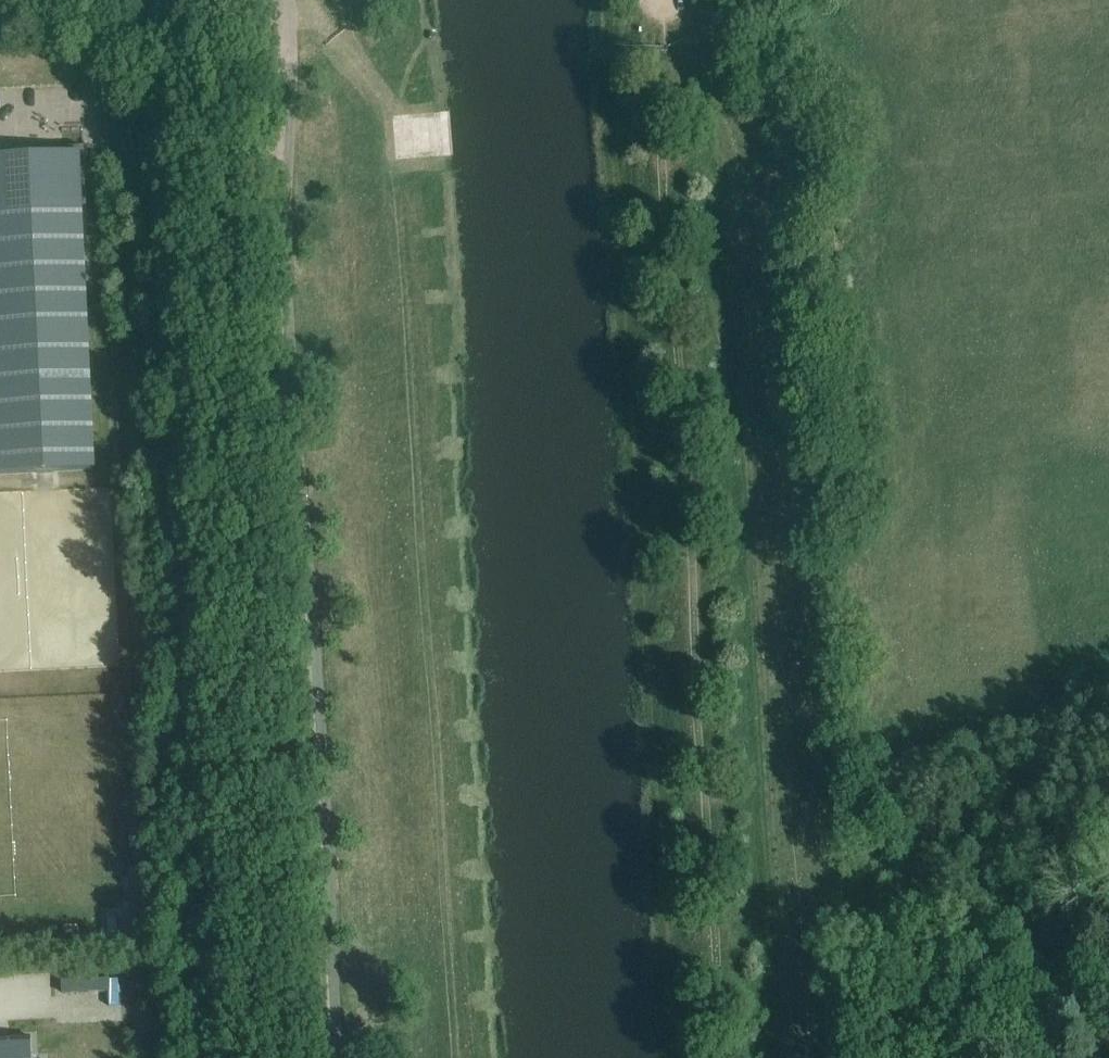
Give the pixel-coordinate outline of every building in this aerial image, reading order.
[(91,470),(78,206),(86,206),(84,146),(55,148),(56,164),(40,165),(40,162),(0,164),(0,474),(91,470)] [(0,1038),(0,1057),(32,1057),(31,1037),(0,1038)]
